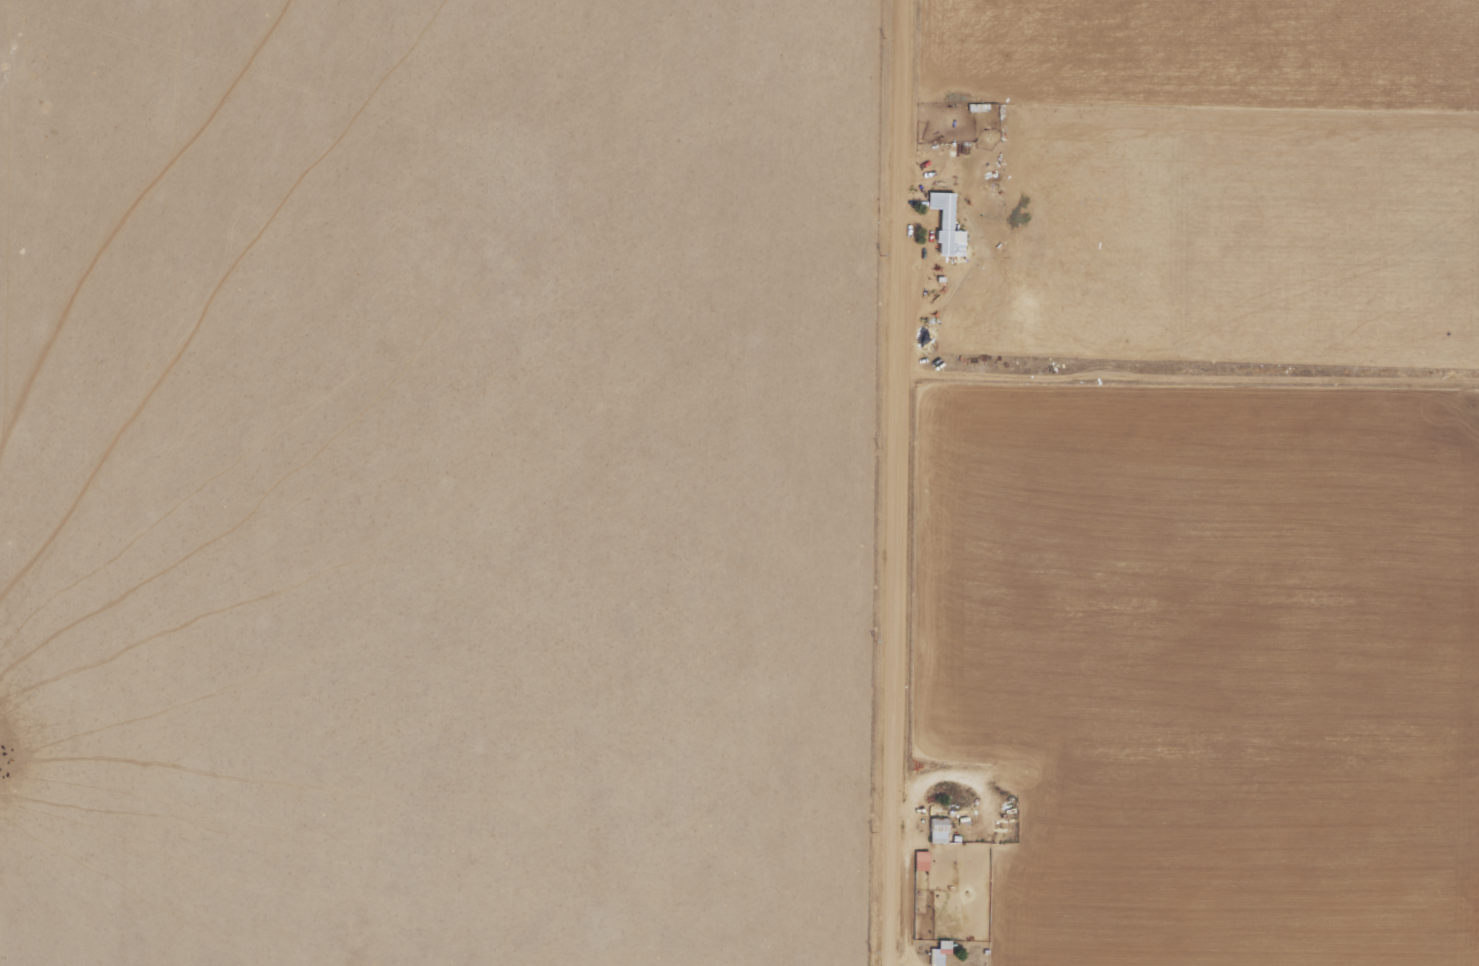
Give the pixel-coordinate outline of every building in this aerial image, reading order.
[(956,194),(931,193),(930,209),(941,209),(939,256),(966,256),(967,231),(954,231),(956,194)] [(932,843),(949,844),(949,819),(932,818),(932,843)] [(916,870),(929,871),(930,852),(917,852),(916,870)] [(953,941),(940,941),(940,949),(932,949),(932,965),(945,965),(946,955),(952,955),(953,941)]
